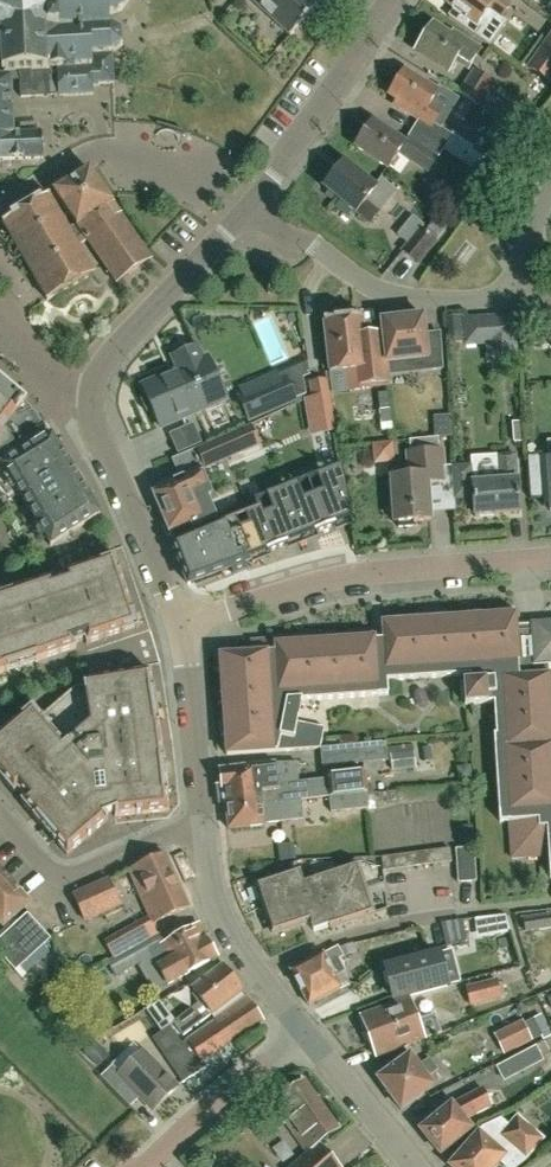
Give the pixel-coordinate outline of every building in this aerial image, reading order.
[(10,80),(19,79),(20,97),(58,96),(58,97),(92,95),(92,84),(113,84),(112,52),(121,45),(121,32),(107,26),(107,15),(120,10),(128,0),(0,0),(0,80),(10,80)] [(289,36),(318,4),(313,0),(250,0),(289,36)] [(448,1),(446,4),(454,10),(449,17),(476,36),(483,26),(479,22),(487,11),(500,20),(511,5),(504,0),(447,0),(448,1)] [(483,26),(476,36),(484,43),(490,47),(493,43),(502,31),(507,24),(500,20),(487,11),(479,22),(483,26)] [(416,44),(418,47),(416,50),(448,71),(455,60),(467,68),(479,50),(453,33),(451,36),(433,24),(424,37),(421,36),(416,44)] [(528,67),(550,83),(550,35),(528,67)] [(472,71),(457,93),(474,105),(480,108),(491,91),(495,84),(473,69),(472,71)] [(441,129),(433,124),(442,109),(431,102),(438,91),(404,70),(389,94),(401,102),(398,107),(418,120),(412,130),(443,150),(453,136),(441,129)] [(10,80),(0,80),(0,161),(42,159),(41,133),(12,134),(10,80)] [(433,124),(441,129),(459,99),(440,87),(438,91),(431,102),(442,109),(433,124)] [(412,130),(404,142),(372,120),(355,147),(387,169),(399,152),(413,161),(412,163),(428,173),(438,158),(443,150),(412,130)] [(454,135),(453,136),(443,150),(464,163),(472,150),(474,147),(454,135)] [(472,150),(464,163),(478,171),(486,159),(472,150)] [(381,178),(374,186),(344,162),(342,165),(323,188),(355,214),(357,212),(370,223),(396,190),(381,178)] [(106,194),(89,169),(52,192),(82,235),(74,240),(78,247),(86,241),(92,250),(115,285),(151,260),(147,254),(106,194)] [(78,247),(74,240),(48,194),(2,222),(46,300),(93,273),(84,258),(78,247)] [(397,236),(408,245),(420,230),(424,226),(413,217),(397,236)] [(434,221),(424,233),(435,242),(445,230),(434,221)] [(408,245),(402,252),(417,264),(435,242),(424,233),(420,230),(408,245)] [(463,347),(485,345),(487,365),(518,363),(515,315),(487,317),(462,319),(462,317),(446,318),(447,324),(448,345),(463,344),(463,347)] [(332,395),(389,388),(387,376),(382,334),(364,336),(362,324),(362,317),(324,322),(330,373),(332,393),(332,395)] [(381,322),(382,334),(387,376),(443,369),(439,334),(425,336),(423,317),(381,322)] [(382,334),(381,322),(362,324),(364,336),(382,334)] [(194,348),(171,358),(177,372),(169,375),(141,387),(159,429),(182,419),(225,400),(201,345),(194,348)] [(285,377),(297,404),(304,402),(307,401),(303,378),(310,375),(308,367),(285,377)] [(238,397),(251,425),(297,404),(285,377),(238,397)] [(328,394),(326,381),(310,384),(312,400),(307,401),(304,402),(310,438),(335,433),(328,394)] [(24,404),(26,401),(15,393),(12,397),(0,388),(0,494),(2,498),(5,497),(10,500),(19,495),(50,547),(52,546),(100,517),(41,420),(32,428),(14,416),(16,412),(24,404)] [(394,431),(390,393),(377,395),(382,433),(394,431)] [(32,428),(41,420),(24,404),(16,412),(14,416),(32,428)] [(435,439),(438,439),(451,437),(450,416),(434,416),(435,439)] [(523,443),(522,422),(511,423),(512,444),(523,443)] [(196,449),(202,446),(193,424),(186,427),(169,435),(178,456),(196,449)] [(202,446),(196,449),(205,469),(260,445),(251,425),(202,446)] [(431,515),(428,483),(445,482),(443,466),(442,451),(439,451),(438,439),(435,439),(410,441),(411,453),(407,453),(409,477),(392,478),(396,524),(431,521),(431,515)] [(542,498),(542,505),(550,505),(550,511),(550,441),(547,441),(548,454),(527,456),(530,499),(542,498)] [(393,443),(372,445),(374,466),(391,464),(395,464),(393,443)] [(200,471),(205,469),(196,449),(178,456),(170,460),(178,478),(199,470),(200,471)] [(453,466),(455,500),(474,499),(475,519),(509,516),(520,515),(516,457),(471,460),(471,464),(453,466)] [(455,500),(453,466),(443,466),(445,482),(428,483),(431,515),(456,512),(455,500)] [(206,533),(172,547),(188,585),(231,568),(233,575),(246,570),(243,563),(251,560),(277,550),(301,540),(328,529),(350,520),(341,467),(253,502),(255,507),(221,521),(223,526),(206,533)] [(178,478),(151,490),(164,521),(160,524),(166,536),(170,535),(171,538),(202,524),(215,519),(208,504),(205,497),(210,495),(200,471),(199,470),(178,478)] [(63,575),(75,610),(126,592),(119,574),(120,574),(115,557),(63,575)] [(10,636),(21,632),(22,634),(37,627),(64,618),(75,649),(76,649),(75,644),(85,641),(86,646),(87,645),(75,610),(63,575),(63,577),(54,580),(53,578),(51,578),(61,610),(35,619),(18,622),(19,624),(8,628),(0,631),(0,639),(10,636)] [(0,595),(0,605),(8,628),(19,624),(18,622),(35,619),(61,610),(51,578),(0,595)] [(75,610),(87,645),(121,634),(122,635),(139,629),(133,612),(132,612),(126,592),(75,610)] [(516,615),(515,615),(515,611),(500,612),(500,616),(482,618),(482,613),(467,614),(467,619),(449,620),(449,615),(434,616),(434,621),(416,622),(416,617),(401,618),(401,623),(382,624),(383,641),(375,641),(375,639),(374,639),(373,635),(358,636),(359,640),(341,642),(341,637),(326,638),(326,643),(308,644),(308,639),(293,640),(293,645),(276,646),(276,641),(250,643),(251,655),(219,657),(219,658),(215,658),(216,673),(220,673),(221,690),(217,691),(218,706),(222,705),(224,723),(219,723),(220,738),(225,738),(226,756),(320,750),(324,730),(297,724),(301,703),(388,697),(387,682),(469,677),(469,682),(462,683),(464,707),(493,704),(495,736),(493,736),(499,824),(509,823),(512,860),(548,857),(550,880),(550,879),(550,691),(549,665),(550,665),(550,622),(531,624),(531,629),(517,630),(516,615)] [(38,662),(75,649),(64,618),(37,627),(22,634),(21,632),(10,636),(22,668),(38,663),(38,662)] [(22,668),(10,636),(0,639),(0,675),(5,673),(6,674),(22,668)] [(153,689),(150,672),(82,683),(83,687),(76,689),(42,717),(40,719),(66,749),(53,761),(51,759),(39,770),(26,781),(28,782),(17,791),(24,799),(20,802),(21,803),(61,769),(72,782),(74,780),(85,794),(84,795),(88,800),(94,807),(96,806),(105,817),(113,814),(111,799),(113,799),(112,783),(110,783),(108,765),(110,765),(109,759),(108,749),(106,739),(105,732),(103,732),(100,715),(156,706),(154,689),(153,689)] [(40,719),(42,717),(32,705),(18,717),(19,718),(4,730),(39,770),(51,759),(53,761),(66,749),(40,719)] [(108,749),(160,742),(158,725),(159,724),(156,706),(100,715),(103,732),(105,732),(106,739),(108,749)] [(39,770),(4,730),(0,734),(0,778),(14,794),(17,791),(28,782),(26,781),(39,770)] [(110,783),(112,783),(165,777),(163,759),(162,760),(160,742),(108,749),(109,759),(110,765),(108,765),(110,783)] [(362,762),(382,760),(380,743),(360,745),(362,762)] [(415,756),(390,758),(392,771),(416,768),(415,756)] [(329,799),(367,796),(364,773),(326,778),(326,779),(298,783),(296,762),(219,771),(223,803),(243,800),(244,805),(261,804),(262,806),(290,803),(300,802),(300,801),(329,797),(329,799)] [(43,830),(85,794),(74,780),(72,782),(61,769),(21,803),(33,816),(32,817),(43,830)] [(168,812),(167,800),(167,795),(168,795),(165,777),(112,783),(113,799),(111,799),(113,814),(114,813),(115,818),(168,812)] [(94,807),(88,800),(84,795),(85,794),(43,830),(54,843),(55,842),(67,856),(108,821),(105,817),(96,806),(94,807)] [(368,808),(367,800),(367,796),(329,799),(330,813),(368,808)] [(303,821),(300,802),(290,803),(262,806),(261,804),(244,805),(243,800),(223,803),(223,805),(225,805),(228,831),(264,826),(264,825),(303,821)] [(382,871),(451,862),(449,849),(381,858),(382,871)] [(457,884),(476,883),(473,849),(455,850),(457,884)] [(152,924),(189,908),(166,856),(129,872),(152,924)] [(272,934),(310,921),(314,933),(329,928),(372,914),(364,890),(356,866),(313,880),(303,883),(299,871),(256,885),(264,909),(272,934)] [(3,928),(30,904),(0,871),(0,925),(3,928)] [(105,914),(122,907),(111,881),(74,896),(85,922),(105,914)] [(507,915),(476,919),(478,940),(512,934),(507,915)] [(27,916),(0,940),(0,954),(15,971),(48,941),(27,916)] [(523,921),(525,933),(550,929),(550,916),(523,921)] [(134,948),(151,939),(157,936),(151,924),(128,936),(134,948)] [(115,976),(136,964),(143,978),(159,970),(168,985),(216,959),(198,926),(156,949),(151,939),(134,948),(126,952),(107,962),(110,967),(115,976)] [(346,973),(339,959),(343,957),(338,947),(324,955),(291,971),(308,1006),(341,990),(335,978),(346,973)] [(428,957),(386,967),(395,1000),(436,990),(447,987),(462,983),(453,950),(439,954),(428,957)] [(222,968),(193,991),(201,1002),(173,1024),(183,1037),(212,1015),(212,1016),(242,993),(222,968)] [(502,982),(498,983),(497,979),(465,987),(470,1007),(502,999),(501,996),(505,995),(502,982)] [(435,1015),(418,1021),(409,998),(360,1017),(376,1058),(424,1040),(442,1033),(435,1015)] [(247,1000),(186,1041),(182,1044),(169,1027),(159,1034),(151,1039),(182,1084),(205,1068),(201,1062),(230,1043),(262,1021),(247,1000)] [(527,1019),(534,1039),(549,1033),(542,1013),(527,1019)] [(505,1055),(533,1041),(524,1022),(496,1036),(505,1055)] [(523,1054),(531,1068),(544,1061),(536,1047),(523,1054)] [(112,1067),(100,1078),(129,1107),(139,1098),(153,1111),(176,1088),(142,1052),(119,1074),(112,1067)] [(378,1079),(379,1081),(378,1086),(383,1092),(388,1093),(400,1110),(431,1087),(425,1079),(437,1070),(428,1057),(416,1066),(409,1056),(378,1079)] [(271,1103),(284,1122),(307,1154),(292,1166),(339,1166),(318,1143),(337,1130),(302,1081),(271,1103)] [(463,1121),(490,1106),(481,1090),(451,1106),(446,1101),(430,1114),(435,1119),(420,1131),(440,1155),(470,1130),(463,1121)] [(450,1165),(452,1166),(494,1166),(498,1162),(504,1166),(519,1166),(525,1163),(545,1139),(518,1116),(509,1126),(501,1118),(482,1127),(450,1165)]
